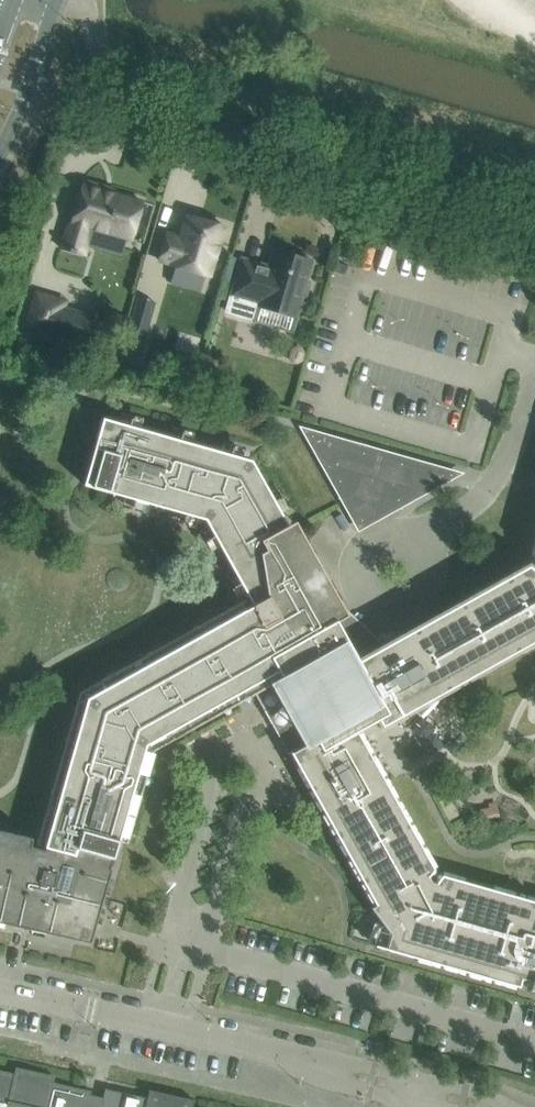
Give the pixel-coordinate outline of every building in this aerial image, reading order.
[(72,206),(60,247),(69,250),(69,251),(75,253),(75,251),(84,254),(87,245),(92,228),(126,238),(131,239),(142,201),(114,193),(104,190),(105,187),(106,186),(84,180),(81,190),(76,207),(72,206)] [(224,225),(186,214),(180,236),(167,232),(159,260),(172,263),(172,265),(210,276),(224,225)] [(231,294),(226,311),(291,330),(296,315),(301,297),(303,298),(306,296),(310,283),(308,279),(306,279),(312,261),(274,249),(269,266),(262,264),(241,258),(231,294)] [(36,292),(26,325),(83,342),(89,322),(62,314),(64,307),(66,300),(36,292)] [(204,354),(205,313),(156,313),(156,354),(204,354)] [(132,318),(123,347),(140,352),(149,322),(132,318)] [(302,359),(305,350),(300,344),(294,347),(291,355),(296,361),(302,359)] [(210,367),(206,382),(222,387),(224,378),(219,369),(210,367)] [(15,924),(15,921),(27,924),(27,927),(90,941),(111,867),(109,866),(110,864),(112,864),(116,850),(119,839),(124,841),(127,841),(128,836),(141,790),(143,785),(153,749),(186,731),(191,728),(232,705),(237,702),(236,700),(233,695),(234,694),(226,679),(254,663),(266,685),(281,677),(282,677),(285,682),(273,689),(280,702),(292,695),(295,701),(284,707),(291,720),(302,714),(306,719),(290,728),(297,741),(313,732),(316,738),(292,751),(290,752),(310,787),(375,903),(370,906),(376,914),(390,932),(385,946),(375,943),(375,945),(519,986),(521,978),(531,981),(530,987),(529,987),(529,988),(534,990),(534,900),(441,873),(436,880),(436,881),(431,880),(428,875),(429,874),(434,868),(388,785),(357,729),(378,717),(382,723),(381,724),(382,725),(412,708),(419,715),(406,728),(407,729),(438,698),(448,688),(534,639),(534,570),(534,569),(528,564),(411,630),(377,649),(351,625),(342,630),(337,620),(340,618),(348,614),(301,531),(295,520),(288,524),(252,459),(103,416),(94,447),(102,449),(92,483),(84,481),(84,484),(205,518),(252,604),(249,606),(245,600),(244,598),(239,601),(198,624),(193,627),(151,650),(147,653),(105,676),(100,679),(79,690),(67,736),(65,741),(52,786),(51,792),(39,833),(38,837),(36,843),(39,844),(44,845),(45,846),(44,848),(30,844),(32,837),(0,830),(0,921),(15,924)] [(316,446),(327,465),(418,491),(438,481),(438,480),(435,479),(437,470),(450,474),(451,473),(451,472),(309,432),(308,433),(309,434),(322,437),(319,446),(316,445),(316,446)] [(498,807),(490,808),(483,809),(484,819),(499,816),(498,807)] [(193,1105),(194,1099),(149,1089),(147,1097),(105,1088),(103,1097),(90,1094),(91,1090),(53,1081),(55,1075),(16,1066),(14,1073),(0,1069),(0,1106),(192,1106),(193,1105)]
